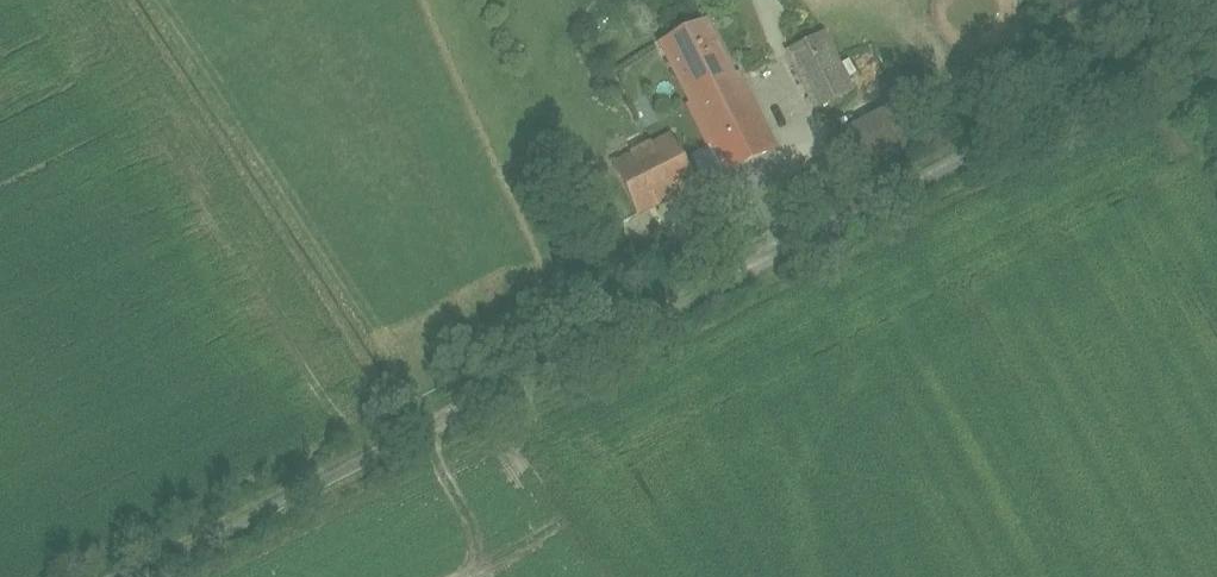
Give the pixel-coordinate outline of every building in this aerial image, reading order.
[(711,23),(659,48),(722,178),(774,152),(711,23)] [(823,36),(785,53),(811,109),(849,92),(823,36)] [(827,135),(850,178),(892,155),(868,112),(827,135)] [(636,214),(689,187),(666,144),(614,171),(636,214)]
